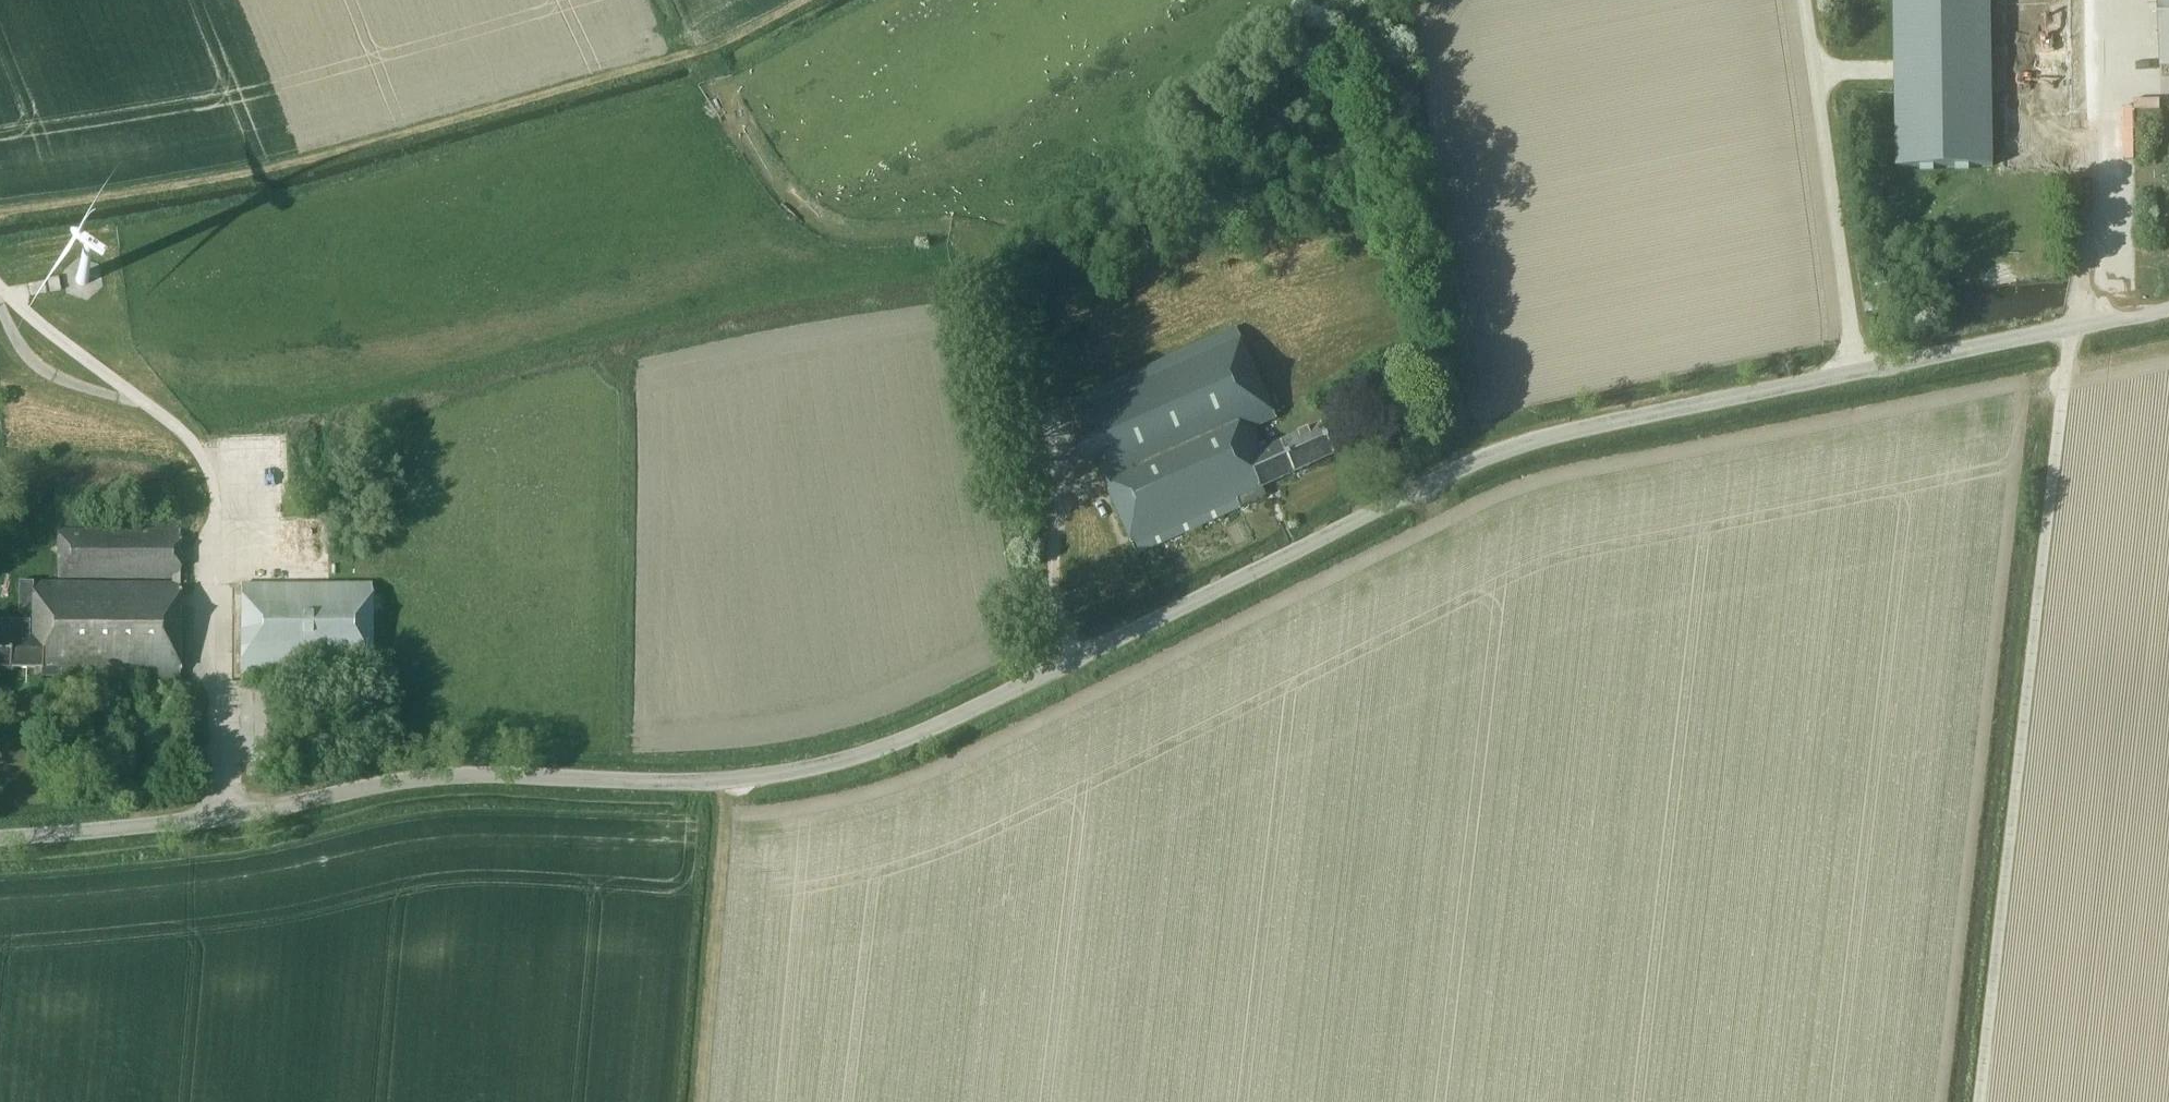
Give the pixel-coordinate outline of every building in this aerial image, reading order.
[(1896,167),(1994,165),(1992,0),(1894,0),(1896,167)] [(2079,0),(1992,0),(1994,165),(2082,164),(2079,0)] [(2160,65),(2168,65),(2168,0),(2158,0),(2160,65)] [(1260,445),(1253,428),(1277,418),(1237,327),(1070,402),(1084,434),(1077,445),(1085,465),(1099,468),(1137,554),(1267,496),(1263,487),(1336,454),(1322,424),(1268,448),(1266,442),(1260,445)] [(180,519),(180,509),(168,509),(168,519),(180,519)] [(180,530),(58,529),(58,583),(19,582),(19,612),(22,616),(24,616),(24,621),(2,621),(2,637),(0,637),(0,668),(42,668),(42,677),(180,678),(180,530)] [(372,671),(372,584),(241,585),(241,672),(372,671)]
